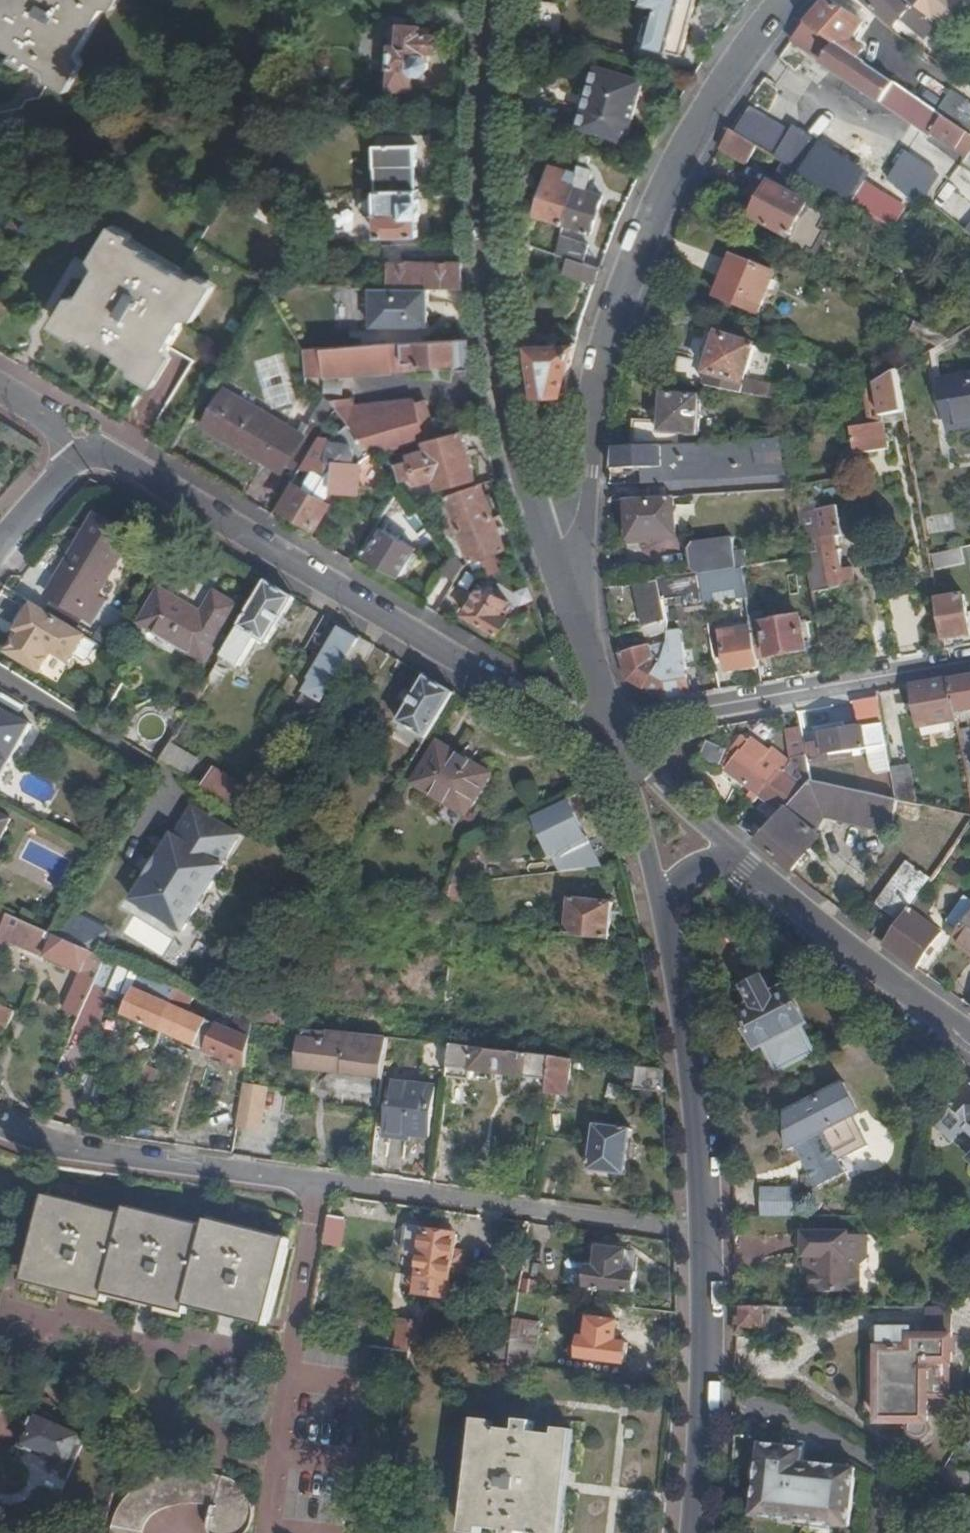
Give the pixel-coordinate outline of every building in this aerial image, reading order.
[(33,0),(0,0),(0,47),(5,49),(33,0)] [(5,49),(13,54),(10,61),(25,70),(29,63),(60,80),(108,0),(33,0),(5,49)] [(530,27),(556,35),(558,3),(532,0),(530,27)] [(693,0),(633,0),(639,2),(638,5),(652,9),(643,45),(678,54),(693,0)] [(827,0),(805,25),(858,61),(864,53),(848,41),(860,25),(827,0)] [(870,4),(896,28),(915,8),(906,0),(874,0),(870,4)] [(948,37),(969,10),(969,9),(959,0),(906,0),(915,8),(948,37)] [(805,25),(793,41),(825,63),(824,66),(882,106),(895,87),(858,61),(805,25)] [(388,90),(409,90),(410,73),(415,76),(420,76),(424,74),(424,65),(420,62),(420,54),(432,55),(433,38),(426,37),(417,37),(417,29),(397,28),(396,49),(389,49),(388,90)] [(426,29),(417,29),(417,37),(426,37),(426,29)] [(577,128),(625,140),(645,77),(596,63),(577,128)] [(905,122),(932,134),(969,159),(969,157),(969,139),(967,136),(934,113),(906,94),(894,114),(905,122)] [(934,113),(967,136),(969,133),(969,109),(949,94),(934,113)] [(736,136),(759,149),(778,160),(792,135),(750,112),(736,136)] [(778,160),(784,164),(803,174),(817,149),(819,144),(795,129),(792,135),(778,160)] [(729,132),(716,155),(747,171),(759,149),(736,136),(729,132)] [(376,146),(418,144),(417,135),(376,136),(376,146)] [(890,179),(918,201),(951,161),(922,138),(890,179)] [(372,169),(373,194),(412,192),(412,167),(416,167),(414,146),(368,148),(368,169),(372,169)] [(803,174),(808,176),(898,228),(909,209),(870,181),(817,149),(803,174)] [(584,167),(586,154),(576,150),(574,171),(572,189),(562,223),(591,231),(602,196),(584,190),(591,169),(584,167)] [(533,214),(562,223),(572,189),(574,171),(549,164),(533,214)] [(772,187),(796,199),(808,176),(803,174),(784,164),(772,187)] [(829,216),(796,199),(772,187),(770,186),(753,218),(789,236),(788,241),(790,243),(787,248),(807,258),(809,253),(816,256),(828,231),(823,228),(829,216)] [(412,192),(373,194),(373,200),(364,200),(358,205),(359,213),(364,218),(374,217),(374,239),(416,238),(414,217),(417,217),(416,192),(412,192)] [(271,224),(275,217),(256,207),(252,214),(271,224)] [(31,242),(35,233),(30,230),(25,239),(31,242)] [(553,253),(568,258),(581,262),(587,245),(558,235),(553,253)] [(147,298),(183,319),(202,288),(117,238),(98,268),(127,285),(90,341),(111,355),(147,298)] [(563,273),(592,283),(598,268),(581,262),(568,258),(563,273)] [(716,297),(760,314),(776,276),(732,259),(716,297)] [(461,287),(459,263),(387,265),(387,287),(427,287),(461,287)] [(127,285),(98,268),(64,325),(90,341),(127,285)] [(427,287),(387,287),(371,288),(372,327),(429,326),(427,287)] [(148,378),(183,319),(147,298),(111,355),(148,378)] [(239,323),(229,317),(223,327),(233,333),(239,323)] [(677,358),(673,378),(768,397),(771,385),(746,379),(758,347),(723,333),(717,345),(711,343),(705,350),(704,358),(710,363),(708,365),(677,358)] [(472,370),(467,339),(302,351),(304,377),(416,369),(416,365),(454,364),(454,372),(472,370)] [(562,394),(573,344),(528,346),(536,394),(562,394)] [(417,374),(454,372),(454,364),(416,365),(416,369),(417,374)] [(897,373),(887,380),(866,393),(871,425),(852,429),(857,456),(889,450),(884,417),(904,414),(897,373)] [(939,385),(946,429),(969,425),(969,380),(939,385)] [(283,467),(295,474),(299,466),(320,433),(334,409),(329,401),(322,398),(319,403),(311,416),(305,428),(301,435),(295,432),(223,390),(200,427),(263,464),(267,458),(283,467)] [(633,420),(629,450),(668,449),(669,434),(696,435),(700,396),(662,393),(659,422),(633,420)] [(329,401),(334,409),(347,425),(369,453),(371,455),(398,446),(398,449),(423,443),(445,435),(437,409),(425,401),(415,405),(414,401),(352,407),(351,398),(329,401)] [(304,412),(311,416),(319,403),(313,399),(304,412)] [(299,424),(295,432),(301,435),(305,428),(299,424)] [(303,485),(317,494),(325,483),(332,483),(332,490),(355,492),(357,468),(353,467),(369,453),(347,425),(329,437),(329,435),(320,433),(299,466),(313,468),(305,481),(303,485)] [(472,479),(459,432),(445,435),(423,443),(426,453),(408,459),(409,462),(396,466),(401,482),(414,479),(416,486),(435,481),(437,489),(472,479)] [(785,443),(788,459),(800,455),(796,436),(785,443)] [(613,451),(611,474),(641,472),(642,486),(663,486),(664,477),(742,473),(742,468),(790,466),(788,459),(785,443),(668,449),(629,450),(613,451)] [(279,474),(283,467),(267,458),(263,464),(279,474)] [(295,474),(288,483),(294,486),(281,508),(314,528),(326,506),(323,504),(315,499),(317,494),(303,485),(305,481),(295,474)] [(323,504),(332,490),(332,483),(325,483),(317,494),(315,499),(323,504)] [(493,518),(481,484),(445,498),(456,525),(450,528),(452,534),(458,532),(493,518)] [(806,561),(799,517),(793,484),(779,486),(788,537),(746,544),(747,570),(806,561)] [(674,501),(630,504),(632,542),(675,540),(674,501)] [(806,561),(813,596),(855,587),(852,572),(843,574),(836,541),(842,539),(836,510),(799,517),(806,561)] [(924,520),(927,536),(954,530),(951,515),(924,520)] [(505,551),(493,518),(458,532),(469,565),(505,551)] [(99,521),(61,579),(68,585),(56,604),(92,626),(104,607),(97,602),(134,542),(99,521)] [(366,557),(400,576),(415,551),(381,531),(366,557)] [(693,573),(702,577),(745,570),(747,570),(746,544),(734,546),(732,543),(699,548),(691,555),(693,573)] [(961,551),(932,557),(935,572),(965,565),(961,551)] [(702,577),(706,606),(722,604),(720,590),(738,586),(739,591),(748,590),(745,570),(702,577)] [(685,609),(706,606),(702,577),(657,584),(661,604),(683,600),(685,609)] [(68,585),(61,579),(48,600),(56,604),(68,585)] [(463,615),(498,635),(509,617),(502,612),(510,599),(483,583),(463,615)] [(179,605),(163,595),(138,635),(168,654),(173,646),(205,667),(239,612),(192,584),(186,594),(179,605)] [(169,584),(163,595),(179,605),(186,594),(169,584)] [(652,639),(666,636),(661,604),(657,584),(638,587),(645,630),(650,629),(652,639)] [(295,600),(269,585),(224,659),(241,669),(257,642),(267,648),(295,600)] [(945,643),(969,638),(969,631),(964,596),(937,601),(940,615),(942,629),(945,643)] [(89,663),(99,646),(38,608),(21,634),(23,634),(10,656),(39,675),(52,654),(69,664),(74,657),(83,663),(89,663)] [(752,614),(755,634),(758,659),(770,657),(771,659),(807,653),(801,619),(766,625),(764,613),(752,614)] [(913,634),(942,629),(940,615),(910,619),(913,634)] [(119,642),(102,630),(94,642),(111,653),(119,642)] [(731,673),(760,668),(758,659),(755,634),(738,636),(737,630),(725,631),(731,673)] [(342,674),(359,643),(340,631),(310,682),(311,684),(304,696),(322,707),(334,686),(342,674)] [(661,702),(689,697),(678,634),(666,636),(668,646),(646,693),(661,702)] [(376,648),(361,640),(359,643),(342,674),(357,683),(376,648)] [(628,683),(646,693),(668,646),(648,650),(648,646),(619,654),(628,683)] [(823,647),(826,663),(835,661),(832,646),(823,647)] [(956,715),(969,713),(969,677),(950,680),(956,715)] [(454,695),(427,679),(401,725),(427,740),(454,695)] [(958,723),(956,715),(950,680),(912,687),(920,729),(940,726),(958,723)] [(270,704),(286,714),(293,703),(277,693),(270,704)] [(322,707),(304,696),(299,705),(317,716),(322,707)] [(870,727),(859,729),(824,736),(825,742),(810,744),(814,764),(829,761),(828,757),(875,749),(880,773),(892,770),(879,700),(866,703),(870,727)] [(866,703),(855,704),(859,729),(870,727),(866,703)] [(11,758),(15,761),(35,723),(0,705),(0,780),(11,758)] [(942,737),(940,726),(920,729),(923,741),(942,737)] [(963,750),(969,749),(969,733),(969,732),(959,733),(963,750)] [(813,783),(804,735),(785,739),(791,765),(772,752),(769,756),(752,742),(729,773),(781,816),(809,783),(813,783)] [(198,761),(173,745),(162,764),(187,778),(198,761)] [(492,776),(440,745),(416,787),(467,816),(492,776)] [(727,753),(708,745),(701,762),(719,770),(727,753)] [(892,770),(898,801),(902,802),(916,805),(910,767),(892,770)] [(216,772),(206,790),(234,807),(245,789),(216,772)] [(781,816),(757,844),(792,872),(809,852),(807,848),(819,834),(817,831),(829,818),(894,833),(902,802),(898,801),(813,783),(809,783),(781,816)] [(223,864),(241,834),(194,806),(177,836),(174,835),(134,902),(187,932),(226,865),(223,864)] [(535,821),(551,855),(584,840),(568,806),(535,821)] [(12,820),(0,813),(0,845),(12,820)] [(96,844),(108,850),(114,840),(101,834),(96,844)] [(481,858),(480,840),(465,847),(453,886),(468,884),(474,884),(481,858)] [(584,840),(551,855),(559,872),(596,867),(584,840)] [(880,906),(890,913),(903,921),(919,898),(933,877),(909,863),(880,906)] [(464,903),(468,884),(453,886),(447,901),(464,903)] [(903,921),(886,946),(916,969),(950,921),(919,898),(903,921)] [(565,936),(609,941),(612,904),(569,900),(565,936)] [(96,926),(73,912),(58,938),(99,955),(107,940),(92,931),(96,926)] [(890,913),(873,937),(886,946),(903,921),(890,913)] [(9,915),(0,934),(0,943),(9,948),(12,942),(82,974),(65,1011),(83,1018),(98,984),(109,960),(99,955),(58,938),(9,915)] [(954,941),(969,952),(969,919),(954,941)] [(114,991),(125,967),(109,960),(98,984),(114,991)] [(160,969),(145,962),(140,972),(155,979),(160,969)] [(146,976),(139,991),(158,999),(166,984),(146,976)] [(780,1076),(818,1057),(804,1028),(808,1025),(789,991),(776,998),(768,982),(746,993),(754,1009),(741,1015),(759,1051),(766,1047),(780,1076)] [(94,1037),(114,991),(98,984),(83,1018),(77,1030),(94,1037)] [(128,1016),(165,1033),(183,993),(166,984),(158,999),(139,991),(128,1016)] [(295,1028),(279,992),(259,1025),(295,1028)] [(251,1071),(259,1025),(252,1023),(245,1038),(193,1015),(200,1000),(183,993),(165,1033),(251,1071)] [(1,1008),(0,1012),(0,1029),(8,1032),(16,1014),(1,1008)] [(385,1080),(391,1040),(356,1036),(356,1043),(344,1042),(343,1047),(305,1044),(302,1071),(385,1080)] [(553,1058),(453,1047),(450,1075),(477,1078),(478,1073),(523,1079),(524,1076),(550,1080),(553,1058)] [(569,1095),(574,1060),(553,1058),(550,1080),(549,1093),(569,1095)] [(666,1091),(664,1071),(636,1068),(634,1088),(666,1091)] [(387,1137),(410,1141),(411,1137),(431,1139),(437,1089),(395,1083),(387,1137)] [(863,1108),(851,1085),(791,1116),(792,1124),(786,1126),(784,1133),(787,1138),(792,1143),(792,1149),(802,1145),(812,1165),(810,1172),(812,1175),(816,1175),(820,1181),(847,1167),(840,1156),(871,1140),(855,1112),(863,1108)] [(951,1103),(969,1124),(969,1085),(951,1103)] [(267,1098),(246,1095),(241,1124),(262,1128),(267,1098)] [(633,1130),(597,1126),(591,1171),(627,1175),(633,1130)] [(767,1216),(799,1215),(798,1187),(767,1187),(767,1216)] [(48,1205),(128,1226),(131,1216),(50,1196),(48,1205)] [(29,1274),(110,1295),(112,1287),(128,1226),(48,1205),(29,1274)] [(131,1216),(209,1236),(211,1228),(133,1208),(131,1216)] [(112,1287),(190,1307),(193,1298),(209,1236),(131,1216),(128,1226),(112,1287)] [(345,1218),(330,1216),(326,1243),(342,1245),(345,1218)] [(211,1228),(289,1248),(292,1239),(213,1219),(211,1228)] [(421,1291),(441,1294),(442,1282),(448,1283),(449,1277),(454,1277),(459,1234),(429,1230),(426,1225),(415,1224),(410,1228),(407,1246),(411,1252),(425,1254),(421,1291)] [(193,1298),(271,1318),(289,1248),(211,1228),(209,1236),(193,1298)] [(812,1289),(860,1289),(862,1262),(868,1256),(868,1233),(851,1233),(851,1229),(805,1230),(805,1256),(812,1255),(812,1289)] [(588,1286),(635,1290),(639,1272),(626,1270),(627,1249),(600,1246),(599,1258),(591,1257),(588,1286)] [(107,1304),(110,1295),(29,1274),(26,1282),(107,1304)] [(521,1276),(519,1292),(538,1294),(539,1278),(521,1276)] [(188,1315),(190,1307),(112,1287),(110,1295),(188,1315)] [(193,1298),(190,1307),(269,1327),(271,1318),(193,1298)] [(772,1305),(738,1304),(738,1333),(772,1333),(772,1305)] [(583,1356),(629,1361),(632,1342),(620,1340),(622,1321),(595,1317),(595,1327),(587,1327),(583,1356)] [(400,1348),(413,1349),(414,1349),(418,1320),(403,1318),(400,1348)] [(423,1350),(424,1343),(426,1321),(418,1320),(414,1349),(423,1350)] [(546,1323),(521,1320),(515,1363),(540,1366),(546,1323)] [(914,1334),(915,1325),(881,1325),(879,1419),(929,1420),(929,1395),(950,1396),(950,1360),(953,1359),(953,1334),(914,1334)] [(423,1350),(432,1352),(432,1344),(424,1343),(423,1350)] [(84,1435),(36,1414),(20,1447),(53,1462),(49,1471),(66,1478),(84,1435)] [(492,1427),(489,1426),(487,1439),(481,1440),(473,1511),(479,1512),(478,1526),(481,1526),(505,1529),(505,1532),(520,1532),(520,1531),(538,1532),(551,1532),(552,1520),(559,1521),(566,1449),(562,1448),(563,1435),(559,1434),(536,1431),(537,1419),(518,1418),(517,1429),(492,1427)] [(492,1427),(492,1421),(474,1419),(463,1532),(480,1532),(481,1526),(478,1526),(479,1512),(473,1511),(481,1440),(487,1439),(489,1426),(492,1427)] [(559,1434),(563,1435),(562,1448),(566,1449),(559,1521),(552,1520),(551,1532),(566,1532),(577,1431),(560,1429),(559,1434)] [(761,1445),(761,1449),(794,1453),(803,1454),(804,1441),(782,1438),(781,1447),(761,1445)] [(794,1453),(761,1449),(759,1460),(757,1477),(753,1511),(794,1516),(830,1520),(850,1522),(856,1468),(802,1462),(803,1454),(794,1453)] [(757,1477),(759,1460),(752,1459),(750,1476),(757,1477)] [(145,1532),(149,1523),(155,1514),(164,1510),(173,1506),(183,1504),(193,1504),(203,1505),(214,1507),(209,1523),(209,1530),(210,1532),(249,1532),(252,1527),(255,1520),(255,1510),(252,1501),(248,1493),(240,1485),(231,1479),(221,1476),(192,1473),(171,1476),(159,1479),(148,1483),(139,1489),(130,1496),(123,1505),(118,1516),(115,1528),(114,1532),(145,1532)] [(829,1526),(830,1520),(794,1516),(794,1522),(829,1526)]
